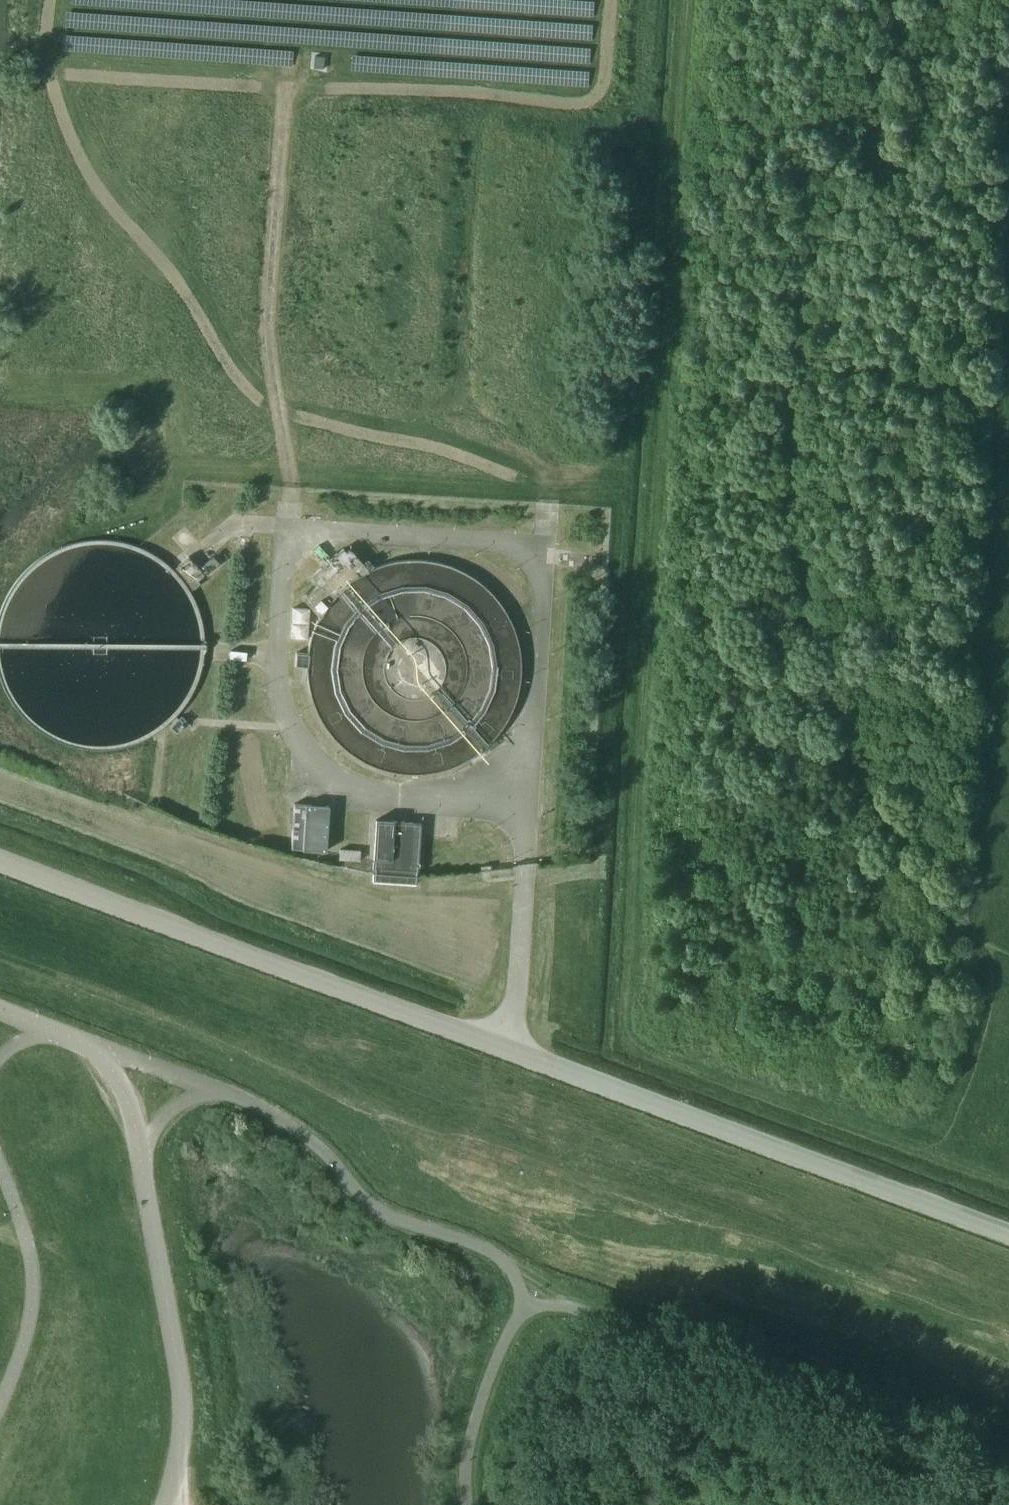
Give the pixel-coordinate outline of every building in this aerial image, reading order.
[(325,851),(328,806),(293,804),(290,849),(325,851)] [(417,872),(420,823),(375,820),(372,869),(373,869),(372,877),(372,881),(415,884),(416,878),(416,872),(417,872)] [(359,861),(359,851),(339,849),(338,859),(359,861)]
